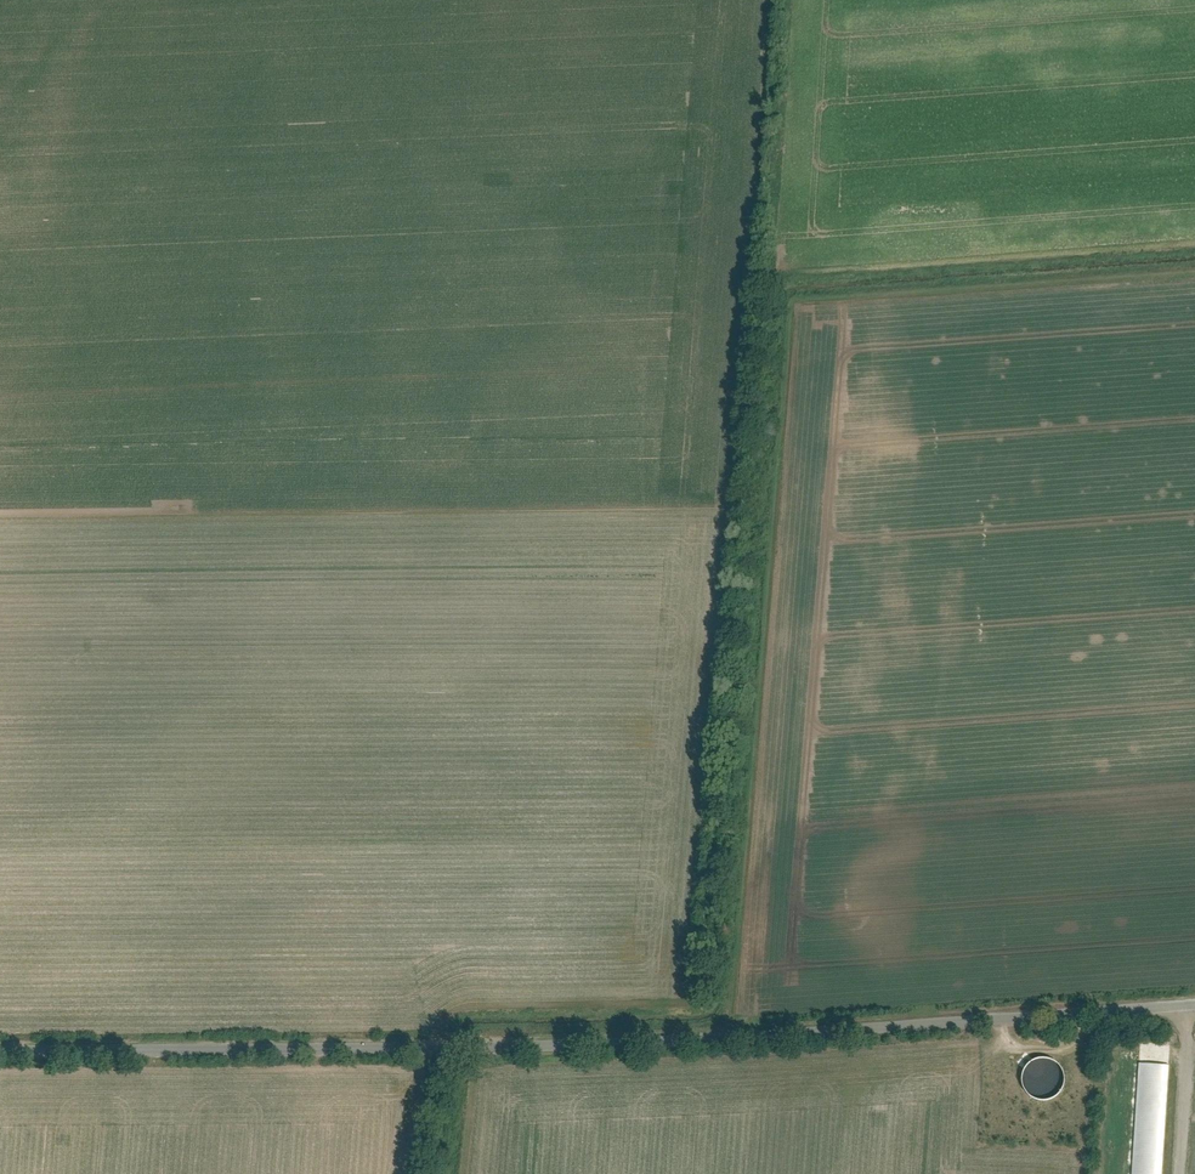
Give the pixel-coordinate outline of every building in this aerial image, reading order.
[(1171,1063),(1141,1062),(1136,1173),(1157,1173),(1157,1166),(1167,1167),(1171,1063)]
